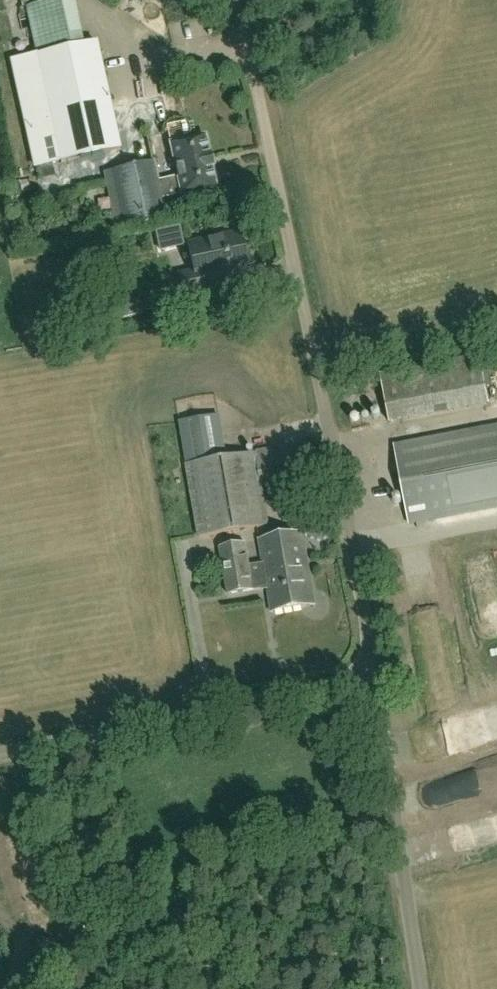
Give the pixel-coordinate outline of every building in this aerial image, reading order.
[(62,0),(51,0),(24,6),(35,56),(12,61),(35,167),(120,149),(96,43),(72,48),(62,0)] [(217,187),(211,161),(205,136),(170,144),(177,177),(157,181),(152,162),(113,171),(127,229),(165,220),(161,199),(180,194),(180,197),(193,194),(193,193),(217,187)] [(185,298),(235,287),(232,273),(247,270),(239,233),(188,244),(194,272),(180,275),(185,298)] [(391,423),(489,405),(479,356),(382,375),(391,423)] [(226,459),(219,416),(180,423),(199,538),(268,526),(262,488),(299,481),(293,446),(293,445),(255,451),(255,454),(226,459)] [(496,508),(496,426),(395,445),(410,524),(496,508)] [(315,604),(303,533),(259,541),(263,564),(250,566),(246,543),(220,547),(228,595),(261,589),(261,590),(268,589),(271,612),(315,604)]
